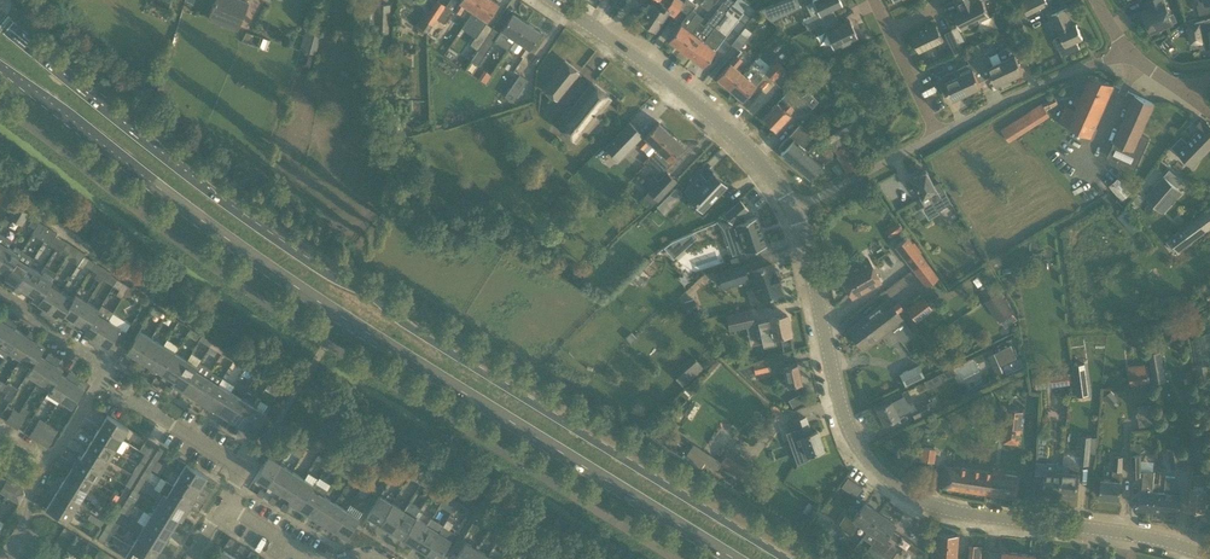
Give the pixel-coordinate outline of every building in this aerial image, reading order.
[(249,2),(244,0),(215,0),(208,18),(237,30),(249,2)] [(424,19),(420,19),(416,25),(418,29),(423,32),(428,32),(427,33),(428,34),(433,25),(437,19),(445,8),(443,7),(444,5),(437,0),(424,19)] [(480,0),(460,0),(459,2),(454,10),(459,14),(465,6),(473,11),(480,0)] [(473,11),(469,17),(477,23),(476,25),(481,29),(487,20),(487,21),(498,4),(493,0),(480,0),(473,11)] [(666,7),(662,5),(660,8),(652,3),(640,20),(642,21),(641,22),(646,26),(647,25),(655,30),(667,12),(673,17),(680,8),(684,2),(682,0),(672,0),(666,7)] [(692,2),(689,0),(686,0),(684,2),(680,8),(688,14),(669,39),(680,48),(700,23),(703,18),(692,9),(695,4),(692,2)] [(708,11),(716,0),(704,0),(700,5),(708,11)] [(798,0),(783,0),(758,9),(771,21),(801,6),(798,0)] [(812,0),(818,12),(803,19),(807,29),(821,23),(835,16),(832,9),(842,5),(840,0),(812,0)] [(961,10),(954,14),(962,29),(990,15),(983,0),(984,0),(956,0),(961,10)] [(1026,15),(1048,4),(1046,0),(1024,0),(1020,2),(1026,15)] [(1160,28),(1173,23),(1164,0),(1147,0),(1150,8),(1143,11),(1148,24),(1147,25),(1151,34),(1161,30),(1160,28)] [(1199,4),(1197,4),(1200,15),(1209,12),(1209,0),(1198,0),(1199,4)] [(374,4),(374,11),(369,11),(369,21),(367,21),(367,24),(373,24),(372,42),(369,42),(368,52),(388,53),(390,5),(374,4)] [(680,48),(691,57),(715,26),(726,12),(719,6),(704,26),(700,23),(680,48)] [(433,25),(428,34),(437,40),(446,25),(443,23),(451,12),(445,8),(437,19),(433,25)] [(1065,45),(1059,48),(1062,56),(1080,48),(1077,41),(1083,38),(1077,24),(1073,26),(1065,9),(1051,15),(1065,45)] [(715,26),(691,57),(703,66),(724,38),(720,34),(733,16),(726,12),(715,26)] [(508,50),(515,40),(527,23),(513,13),(501,30),(495,40),(497,42),(498,46),(502,45),(508,50)] [(840,24),(835,16),(821,23),(833,48),(842,43),(843,44),(850,41),(849,40),(857,36),(849,20),(840,24)] [(1195,22),(1195,23),(1189,24),(1191,42),(1209,40),(1209,18),(1195,22)] [(527,23),(515,40),(523,45),(517,53),(523,57),(528,49),(529,49),(541,32),(527,23)] [(1026,30),(1023,24),(1015,28),(1018,34),(1026,30)] [(944,40),(937,25),(912,36),(913,37),(914,37),(920,50),(919,50),(920,52),(944,40)] [(315,54),(321,31),(306,27),(300,50),(315,54)] [(748,39),(747,38),(752,32),(745,27),(739,35),(732,44),(739,50),(748,39)] [(958,42),(952,30),(945,33),(951,46),(958,42)] [(486,38),(478,33),(470,45),(477,50),(486,38)] [(270,40),(263,38),(260,48),(266,51),(270,40)] [(486,38),(477,50),(470,61),(478,66),(493,43),(486,38)] [(998,52),(1002,61),(1010,78),(1024,72),(1016,56),(1023,53),(1018,43),(998,52)] [(992,75),(996,85),(1010,78),(1002,61),(993,65),(989,56),(985,58),(983,52),(975,56),(982,71),(985,78),(992,75)] [(729,89),(743,74),(735,67),(742,60),(737,55),(730,63),(730,62),(717,78),(729,89)] [(985,78),(982,71),(975,56),(967,60),(969,63),(956,68),(957,69),(959,75),(968,93),(981,86),(979,81),(985,78)] [(553,76),(567,87),(579,72),(565,61),(553,76)] [(773,80),(784,68),(778,61),(766,73),(773,80)] [(951,93),(954,99),(968,93),(959,75),(957,69),(943,76),(937,79),(945,96),(951,93)] [(729,89),(742,100),(756,85),(755,85),(762,77),(757,73),(750,80),(743,74),(729,89)] [(519,74),(505,97),(501,94),(495,104),(501,107),(513,102),(527,80),(519,74)] [(1065,106),(1058,122),(1090,137),(1114,85),(1091,74),(1075,110),(1065,106)] [(558,126),(557,127),(576,142),(611,98),(592,83),(568,113),(570,115),(560,127),(558,126)] [(763,118),(775,129),(790,114),(789,113),(794,107),(791,105),(794,102),(807,114),(818,102),(809,92),(800,98),(790,89),(763,118)] [(1140,135),(1155,103),(1135,94),(1107,157),(1135,170),(1149,138),(1140,135)] [(1052,107),(1059,104),(1055,97),(1048,100),(1049,101),(1043,104),(1045,108),(1051,106),(1052,107)] [(1009,142),(1050,116),(1042,104),(1001,130),(1009,142)] [(831,152),(834,151),(838,157),(839,156),(843,164),(841,165),(845,173),(860,164),(845,135),(856,129),(848,116),(818,132),(821,136),(808,149),(813,153),(811,155),(802,147),(813,135),(809,131),(812,128),(806,123),(803,126),(800,123),(779,146),(783,150),(781,153),(794,165),(792,166),(796,169),(797,168),(810,179),(832,153),(831,152)] [(1209,148),(1209,125),(1207,122),(1206,123),(1202,119),(1195,126),(1199,130),(1187,143),(1181,137),(1172,147),(1185,159),(1192,167),(1209,148)] [(618,160),(643,134),(629,121),(604,147),(618,160)] [(649,142),(657,149),(671,134),(659,122),(644,137),(645,137),(638,144),(643,149),(649,142)] [(669,160),(683,146),(671,134),(657,149),(648,158),(663,172),(672,162),(669,160)] [(1187,176),(1176,167),(1173,165),(1170,168),(1146,197),(1162,213),(1183,191),(1178,187),(1187,176)] [(934,185),(925,170),(920,173),(920,174),(911,179),(922,197),(919,198),(924,207),(933,202),(938,211),(951,203),(939,182),(934,185)] [(700,202),(707,208),(728,185),(727,185),(726,186),(712,173),(714,172),(713,171),(703,181),(698,176),(701,173),(684,190),(684,191),(685,190),(691,195),(688,198),(689,198),(691,195),(697,201),(696,201),(697,202),(697,201),(699,202),(698,203),(699,204),(700,202)] [(667,172),(658,181),(653,176),(643,186),(649,192),(643,197),(651,205),(657,200),(676,181),(667,172)] [(897,173),(880,181),(892,204),(908,195),(897,173)] [(1131,193),(1118,178),(1108,186),(1122,201),(1131,193)] [(570,202),(558,196),(549,214),(561,219),(570,202)] [(1154,207),(1146,200),(1138,209),(1146,216),(1154,207)] [(729,246),(741,242),(744,253),(765,246),(756,217),(744,221),(742,214),(746,210),(739,201),(723,215),(731,223),(735,220),(736,224),(735,224),(735,226),(723,230),(729,246)] [(13,212),(25,219),(29,213),(16,206),(13,212)] [(1207,210),(1169,238),(1178,251),(1209,227),(1209,215),(1207,210)] [(25,219),(13,212),(9,218),(21,225),(25,219)] [(29,225),(35,228),(39,222),(33,218),(29,225)] [(889,229),(886,231),(890,237),(902,228),(896,221),(890,225),(888,227),(889,229)] [(43,241),(50,229),(39,222),(35,228),(42,233),(39,238),(43,241)] [(43,241),(50,245),(56,235),(57,233),(50,229),(43,241)] [(671,241),(664,247),(673,258),(697,237),(693,232),(671,241)] [(7,247),(8,247),(12,240),(0,233),(0,258),(7,247)] [(907,237),(895,246),(913,270),(925,259),(907,237)] [(969,238),(961,243),(966,251),(973,247),(969,238)] [(67,242),(63,249),(69,253),(69,252),(73,246),(67,242)] [(21,251),(22,250),(15,246),(12,250),(8,247),(7,247),(0,258),(0,271),(1,270),(7,274),(21,251)] [(73,246),(69,252),(81,259),(84,255),(84,256),(85,253),(73,246)] [(9,285),(8,286),(14,289),(28,266),(29,266),(33,259),(21,251),(7,274),(5,278),(12,282),(10,286),(9,285)] [(95,262),(89,259),(85,265),(86,266),(90,268),(91,269),(95,262)] [(839,275),(852,298),(881,282),(868,259),(839,275)] [(95,262),(91,269),(97,273),(94,278),(100,281),(102,278),(107,270),(95,262)] [(752,278),(760,300),(767,298),(769,300),(774,298),(775,295),(782,293),(778,283),(780,282),(779,281),(778,281),(776,277),(778,276),(777,274),(776,275),(772,264),(746,273),(743,264),(718,273),(723,288),(752,278)] [(28,266),(14,289),(20,293),(20,292),(19,292),(22,288),(28,292),(40,273),(29,266),(28,266)] [(40,273),(28,292),(35,297),(33,300),(32,299),(32,300),(37,303),(49,285),(50,285),(52,281),(40,273)] [(107,282),(113,285),(117,279),(111,275),(107,282)] [(119,289),(116,295),(121,298),(129,286),(117,279),(113,285),(119,289)] [(41,311),(47,315),(61,292),(50,285),(49,285),(37,303),(44,308),(42,311),(41,311)] [(121,298),(122,298),(125,293),(131,297),(135,290),(129,286),(121,298)] [(984,301),(999,322),(1014,312),(999,291),(984,301)] [(61,292),(47,315),(53,319),(53,318),(52,317),(54,314),(61,318),(64,314),(63,314),(73,299),(72,298),(61,292)] [(63,314),(64,314),(70,318),(68,322),(67,321),(67,322),(72,325),(87,302),(75,294),(72,298),(73,299),(63,314)] [(923,298),(908,310),(916,321),(932,309),(923,298)] [(686,302),(684,302),(685,303),(688,313),(697,310),(694,299),(686,302)] [(888,300),(868,315),(874,324),(883,317),(891,328),(898,338),(907,330),(909,328),(908,326),(897,312),(900,309),(896,304),(893,306),(888,300)] [(87,302),(72,325),(79,329),(79,328),(78,328),(80,324),(86,328),(96,313),(97,314),(99,309),(87,302)] [(729,331),(754,325),(751,310),(726,315),(729,331)] [(116,334),(123,338),(127,332),(126,331),(131,323),(112,312),(108,320),(93,344),(100,348),(100,347),(99,346),(101,343),(108,347),(116,334)] [(96,313),(86,328),(87,328),(84,332),(91,337),(89,340),(88,340),(93,344),(108,320),(97,314),(96,313)] [(758,321),(762,340),(791,334),(787,314),(758,321)] [(891,328),(883,317),(874,324),(868,315),(848,330),(863,349),(891,328)] [(11,320),(5,317),(6,318),(4,321),(0,319),(0,338),(11,320)] [(20,332),(14,327),(16,324),(17,324),(11,320),(0,338),(0,356),(4,358),(9,351),(20,332)] [(190,328),(186,334),(195,339),(199,334),(190,328)] [(151,338),(139,330),(127,351),(138,358),(151,338)] [(27,336),(20,332),(9,351),(20,358),(35,335),(29,331),(28,332),(29,332),(27,336)] [(39,354),(44,346),(37,342),(39,338),(40,339),(40,338),(35,335),(20,358),(31,365),(32,365),(39,354)] [(212,341),(202,335),(199,339),(209,345),(212,341)] [(150,365),(163,345),(151,338),(138,358),(150,365)] [(212,341),(209,345),(221,353),(224,349),(212,341)] [(163,345),(150,365),(162,373),(174,352),(163,345)] [(1017,358),(1011,346),(994,353),(1000,366),(1017,358)] [(224,349),(221,353),(233,360),(235,356),(224,349)] [(1153,383),(1166,381),(1161,350),(1148,352),(1153,383)] [(186,359),(174,352),(162,373),(173,380),(186,359)] [(38,381),(53,357),(47,354),(48,355),(45,358),(39,354),(32,365),(31,365),(26,373),(38,381)] [(671,373),(681,385),(702,366),(692,355),(671,373)] [(793,355),(781,358),(786,379),(776,381),(778,388),(787,386),(802,383),(797,363),(795,363),(793,355)] [(235,356),(233,360),(245,367),(247,363),(235,356)] [(38,381),(49,388),(50,389),(59,372),(60,373),(62,369),(55,364),(57,361),(58,362),(59,361),(53,357),(38,381)] [(1021,358),(1003,366),(1007,377),(1016,374),(1026,369),(1023,362),(1021,358)] [(171,383),(182,390),(197,366),(186,359),(173,380),(171,383)] [(769,370),(767,361),(748,365),(750,371),(754,370),(755,373),(769,370)] [(128,368),(133,372),(137,366),(131,363),(128,368)] [(256,375),(259,371),(247,363),(245,367),(256,375)] [(924,376),(918,364),(899,374),(905,386),(924,376)] [(1149,385),(1146,364),(1128,367),(1131,388),(1149,385)] [(1207,367),(1194,365),(1197,380),(1209,378),(1207,367)] [(195,370),(197,366),(182,390),(194,397),(206,377),(195,370)] [(143,370),(139,376),(145,379),(149,374),(143,370)] [(259,371),(256,375),(268,382),(271,378),(259,371)] [(1088,393),(1085,371),(1075,373),(1078,395),(1088,393)] [(50,389),(49,388),(47,392),(59,400),(74,376),(68,372),(68,373),(69,373),(66,377),(60,373),(59,372),(50,389)] [(1070,384),(1069,373),(1036,378),(1037,389),(1070,384)] [(59,400),(71,407),(83,387),(76,383),(78,379),(79,380),(80,379),(74,376),(59,400)] [(941,382),(938,376),(926,382),(929,388),(941,382)] [(155,377),(151,383),(157,386),(160,381),(155,377)] [(206,377),(194,397),(205,404),(218,384),(206,377)] [(271,378),(268,382),(280,389),(283,385),(271,378)] [(1,390),(7,393),(12,385),(8,382),(7,385),(5,383),(1,390)] [(217,412),(230,391),(218,384),(205,404),(217,412)] [(17,388),(12,385),(7,393),(4,397),(9,401),(17,388)] [(166,385),(163,390),(169,394),(172,388),(166,385)] [(242,399),(230,391),(217,412),(229,419),(242,399)] [(1111,391),(1104,397),(1109,402),(1116,396),(1111,391)] [(929,411),(925,403),(925,402),(911,409),(904,395),(891,402),(891,401),(877,408),(884,423),(898,416),(911,410),(915,418),(929,411)] [(229,419),(241,426),(253,406),(242,399),(229,419)] [(6,421),(11,425),(19,413),(7,405),(2,414),(8,417),(6,421)] [(1139,427),(1158,424),(1155,405),(1137,407),(1139,427)] [(266,413),(253,406),(241,426),(253,434),(266,413)] [(19,413),(11,425),(18,429),(21,424),(24,418),(28,411),(22,407),(19,413)] [(1019,445),(1023,413),(1007,411),(1003,442),(1019,445)] [(107,415),(100,426),(122,439),(129,428),(117,421),(107,415)] [(810,433),(805,417),(791,422),(793,430),(798,428),(801,436),(800,437),(803,445),(798,447),(792,449),(797,463),(809,459),(807,455),(823,449),(817,431),(810,433)] [(37,424),(29,436),(35,439),(42,427),(37,424)] [(100,426),(94,437),(115,450),(122,439),(100,426)] [(35,439),(41,443),(49,431),(42,427),(35,439)] [(49,431),(41,443),(47,447),(55,435),(49,431)] [(1090,452),(1095,452),(1097,437),(1082,435),(1079,464),(1089,465),(1090,452)] [(109,460),(115,450),(94,437),(88,447),(109,460)] [(1047,437),(1040,437),(1036,478),(1045,479),(1044,492),(1060,494),(1062,471),(1057,471),(1057,463),(1047,462),(1048,443),(1047,443),(1047,437)] [(149,456),(156,445),(147,440),(146,439),(140,450),(145,453),(149,456)] [(728,453),(724,460),(695,443),(688,455),(716,471),(721,464),(741,476),(747,465),(728,453)] [(922,459),(938,462),(940,448),(924,445),(922,459)] [(1178,445),(1167,447),(1172,469),(1183,467),(1178,445)] [(79,455),(78,456),(102,471),(109,460),(88,447),(81,457),(79,455)] [(159,447),(152,458),(156,460),(163,449),(159,447)] [(149,456),(145,453),(138,464),(142,466),(149,456)] [(329,460),(318,454),(316,458),(326,464),(329,460)] [(62,455),(58,461),(64,464),(68,459),(62,455)] [(1140,509),(1153,511),(1156,481),(1154,481),(1155,471),(1141,470),(1141,455),(1132,455),(1132,476),(1143,475),(1140,509)] [(72,467),(96,481),(102,471),(78,456),(72,467)] [(280,464),(268,456),(255,477),(267,484),(280,464)] [(1102,479),(1100,497),(1119,499),(1121,481),(1122,471),(1124,457),(1115,456),(1112,480),(1102,479)] [(1193,456),(1183,457),(1184,470),(1195,469),(1193,456)] [(156,460),(152,458),(146,468),(150,471),(152,469),(157,472),(162,464),(156,460)] [(338,472),(340,468),(329,460),(326,464),(338,472)] [(138,464),(132,474),(136,477),(142,466),(138,464)] [(186,464),(179,475),(201,488),(207,477),(186,464)] [(267,484),(279,491),(291,471),(280,464),(267,484)] [(396,468),(403,473),(408,476),(411,472),(399,464),(396,468)] [(1017,498),(1020,476),(943,464),(940,486),(1017,498)] [(1062,471),(1060,494),(1077,495),(1079,473),(1079,465),(1068,464),(1068,472),(1062,471)] [(55,466),(52,471),(58,475),(61,469),(55,466)] [(72,467),(65,477),(87,490),(93,480),(95,482),(96,481),(72,467)] [(144,481),(149,484),(155,474),(150,471),(146,468),(139,479),(144,482),(144,481)] [(340,468),(338,472),(350,479),(352,475),(340,468)] [(303,478),(291,471),(279,491),(290,498),(291,499),(303,478)] [(420,483),(423,479),(411,472),(408,476),(420,483)] [(1209,472),(1192,475),(1189,508),(1208,510),(1209,502),(1206,502),(1209,474),(1209,472)] [(136,477),(132,474),(125,485),(129,487),(136,477)] [(179,475),(173,485),(194,498),(201,488),(179,475)] [(352,475),(350,479),(361,486),(364,482),(352,475)] [(1156,481),(1153,511),(1178,513),(1181,494),(1174,493),(1176,476),(1166,475),(1164,492),(1158,492),(1159,482),(1156,481)] [(49,476),(46,482),(51,485),(55,480),(49,476)] [(59,487),(81,500),(87,490),(65,477),(59,487)] [(313,485),(303,478),(291,499),(290,498),(288,502),(299,508),(313,485)] [(7,479),(0,490),(0,492),(5,495),(13,483),(7,479)] [(137,492),(144,482),(139,479),(133,489),(137,492)] [(420,483),(432,490),(434,486),(423,479),(420,483)] [(188,509),(194,498),(173,485),(166,480),(159,491),(164,494),(188,509)] [(364,482),(361,486),(373,494),(376,490),(364,482)] [(13,483),(5,495),(19,504),(25,494),(23,489),(13,483)] [(299,508),(310,516),(323,495),(312,489),(314,485),(313,485),(299,508)] [(446,493),(434,486),(432,490),(444,497),(439,505),(440,505),(444,498),(446,493)] [(48,490),(42,487),(39,492),(45,496),(48,490)] [(59,487),(53,498),(74,511),(81,500),(59,487)] [(422,488),(420,491),(422,497),(425,498),(429,492),(428,492),(423,488),(422,488)] [(140,494),(137,492),(133,489),(126,500),(131,503),(132,500),(135,502),(140,494)] [(257,494),(262,498),(266,492),(260,489),(257,494)] [(440,505),(451,512),(458,501),(446,493),(444,498),(440,505)] [(181,520),(188,509),(164,494),(157,505),(178,518),(181,520)] [(323,495),(310,516),(322,523),(335,503),(323,495)] [(367,516),(379,523),(392,503),(380,495),(367,516)] [(272,496),(268,502),(274,505),(277,499),(272,496)] [(42,501),(36,497),(33,503),(38,506),(42,501)] [(53,498),(46,509),(67,522),(74,511),(53,498)] [(126,500),(119,510),(121,511),(124,513),(131,503),(126,500)] [(451,512),(454,507),(466,515),(470,508),(458,501),(451,512)] [(863,537),(879,513),(864,502),(853,518),(846,513),(837,526),(851,535),(859,523),(868,529),(862,537),(863,537)] [(280,509),(285,512),(289,507),(283,503),(280,509)] [(322,523),(334,530),(347,510),(335,503),(322,523)] [(391,530),(403,510),(392,503),(379,523),(391,530)] [(889,503),(884,512),(900,520),(904,511),(889,503)] [(172,529),(178,518),(157,505),(150,515),(172,529)] [(117,508),(110,519),(115,521),(121,511),(119,510),(117,508)] [(346,538),(359,518),(347,510),(334,530),(346,538)] [(391,530),(402,538),(415,517),(403,510),(391,530)] [(863,537),(872,543),(869,547),(875,551),(874,553),(868,549),(864,554),(870,558),(891,558),(898,549),(884,539),(895,524),(879,513),(863,537)] [(172,529),(150,515),(144,526),(166,539),(172,529)] [(819,515),(814,522),(822,527),(826,520),(819,515)] [(100,526),(103,521),(97,517),(94,522),(100,526)] [(415,517),(402,538),(415,545),(427,525),(415,517)] [(415,545),(426,552),(442,525),(443,525),(431,518),(431,519),(427,525),(415,545)] [(120,525),(115,521),(110,519),(104,529),(113,535),(120,525)] [(426,552),(437,558),(439,558),(455,533),(442,525),(426,552)] [(159,549),(166,539),(144,526),(138,536),(159,549)] [(113,536),(113,535),(104,529),(97,540),(101,542),(103,540),(107,542),(112,535),(113,536)] [(959,535),(940,533),(938,549),(933,548),(932,558),(957,558),(959,535)] [(152,558),(153,558),(159,549),(138,536),(131,546),(152,558)] [(235,541),(230,537),(226,543),(232,546),(235,541)] [(475,548),(465,542),(454,558),(470,558),(479,544),(477,544),(475,548)] [(246,547),(240,544),(237,549),(243,553),(246,547)] [(470,558),(485,558),(487,555),(478,549),(480,545),(479,544),(470,558)] [(131,546),(125,557),(127,558),(152,558),(131,546)] [(107,558),(108,558),(110,555),(100,549),(97,553),(107,558)] [(224,550),(218,558),(234,558),(235,557),(224,550)] [(251,550),(247,556),(253,558),(256,554),(251,550)]
